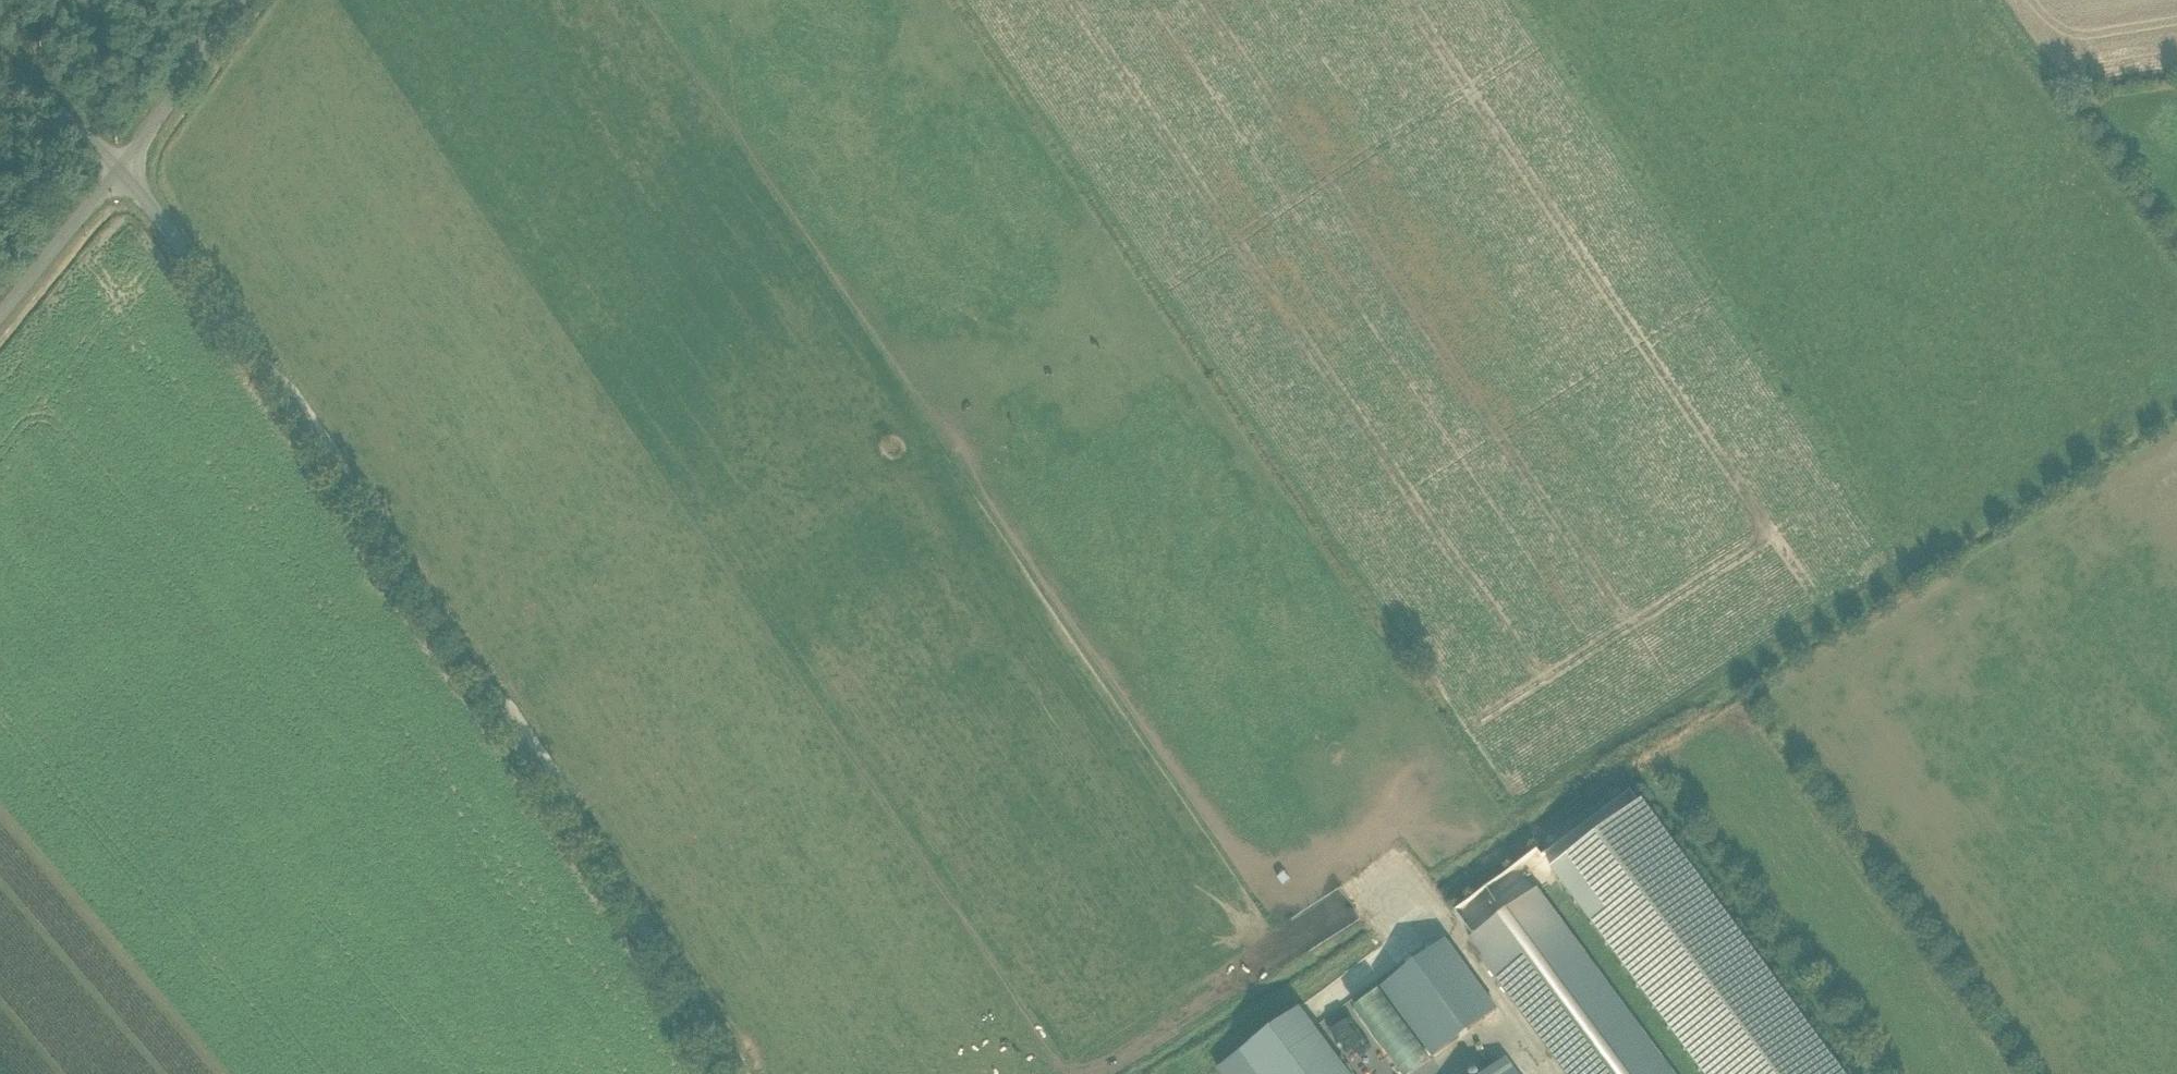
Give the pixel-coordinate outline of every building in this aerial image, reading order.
[(88,12),(102,0),(77,0),(88,12)] [(1620,813),(1535,876),(1683,1073),(1815,1073),(1620,813)] [(1525,893),(1458,943),(1555,1073),(1659,1073),(1525,893)] [(1486,1016),(1434,947),(1380,988),(1431,1057),(1486,1016)] [(1359,1038),(1365,1034),(1352,1014),(1344,1020),(1332,1002),(1241,1060),(1250,1073),(1383,1073),(1359,1038)]
